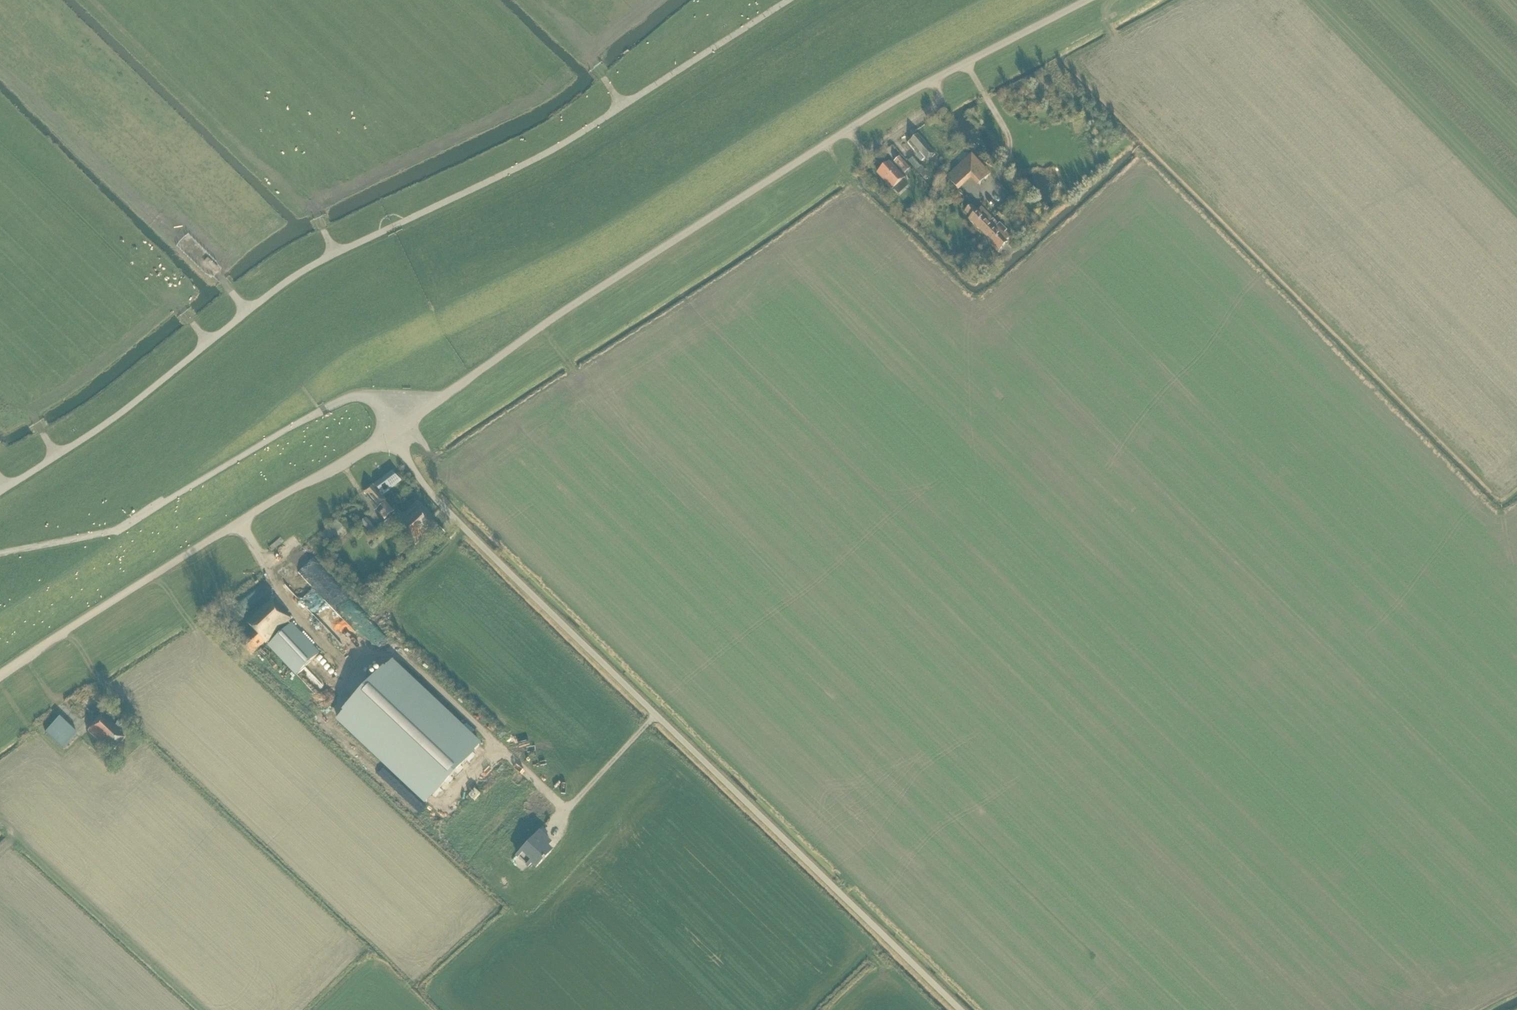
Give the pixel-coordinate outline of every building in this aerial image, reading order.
[(927,162),(935,155),(917,135),(908,144),(917,155),(916,157),(921,163),(925,159),(927,162)] [(905,174),(910,169),(899,158),(894,162),(905,174)] [(922,169),(912,158),(908,162),(917,173),(918,172),(922,169)] [(988,176),(971,158),(948,180),(956,189),(970,175),(979,185),(988,176)] [(877,173),(893,190),(893,189),(903,181),(904,180),(888,163),(877,173)] [(925,180),(929,176),(922,169),(918,172),(925,180)] [(912,215),(918,209),(912,204),(906,209),(912,215)] [(968,220),(998,250),(1000,251),(1008,243),(1006,241),(1010,237),(980,207),(976,212),(970,206),(964,212),(970,218),(968,220)] [(1023,235),(1030,229),(1026,225),(1020,231),(1023,235)] [(389,489),(401,481),(393,471),(373,486),(381,494),(389,489)] [(385,520),(394,512),(386,502),(387,501),(373,486),(364,493),(379,508),(376,511),(385,520)] [(424,539),(437,527),(417,505),(404,518),(406,520),(397,528),(414,546),(422,538),(424,539)] [(371,523),(365,528),(371,534),(376,529),(371,523)] [(438,542),(445,535),(439,528),(431,535),(438,542)] [(360,634),(299,567),(286,579),(345,644),(349,641),(351,643),(360,634)] [(279,608),(274,601),(248,624),(256,633),(242,646),(251,655),(265,643),(266,643),(268,642),(271,645),(270,645),(297,675),(320,654),(292,625),(289,622),(292,620),(280,607),(279,608)] [(426,803),(479,746),(391,663),(338,720),(426,803)] [(94,725),(88,731),(104,745),(105,744),(113,751),(126,738),(118,732),(120,730),(117,728),(121,723),(118,720),(116,722),(117,724),(115,726),(102,714),(93,725),(94,725)] [(63,750),(77,735),(59,718),(45,733),(63,750)] [(545,859),(551,852),(547,848),(550,844),(540,834),(518,858),(521,854),(531,864),(528,867),(528,868),(532,864),(536,868),(543,861),(545,859)]
